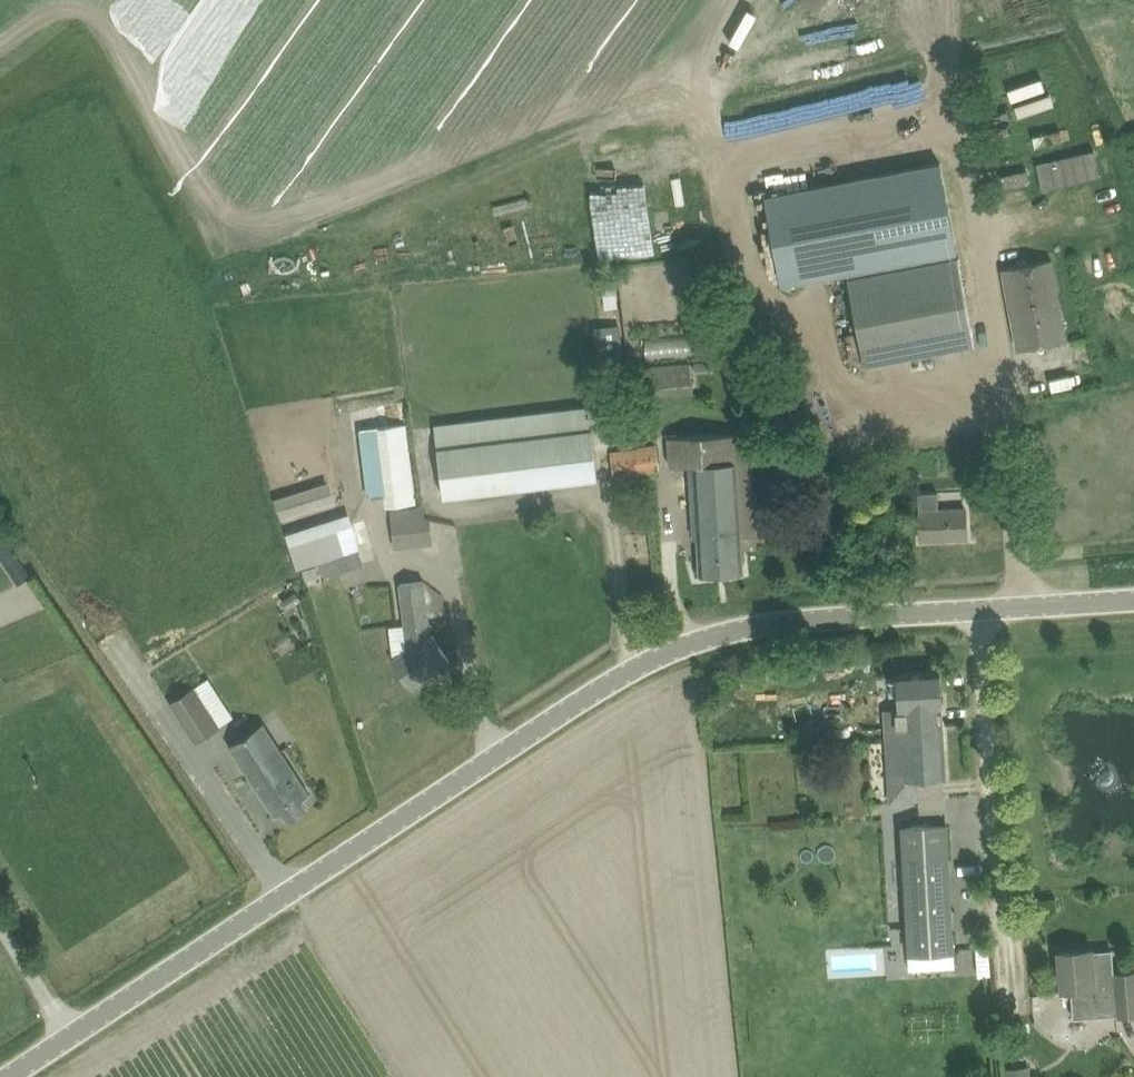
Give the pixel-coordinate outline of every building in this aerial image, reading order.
[(1011,55),(981,62),(994,123),(1024,117),(1011,55)] [(1053,107),(1025,108),(1026,122),(1054,121),(1053,107)] [(1094,149),(1037,163),(1043,189),(1100,175),(1094,149)] [(844,272),(845,277),(863,388),(973,345),(956,255),(938,162),(760,196),(778,285),(844,272)] [(1001,175),(1003,188),(1030,182),(1027,169),(1001,175)] [(1052,259),(1000,269),(1016,350),(1067,340),(1052,259)] [(595,353),(623,350),(621,325),(593,327),(595,353)] [(694,362),(695,372),(713,370),(712,360),(694,362)] [(649,397),(692,393),(690,364),(646,367),(649,397)] [(596,477),(595,468),(587,406),(434,424),(443,496),(596,477)] [(387,506),(417,503),(406,423),(377,426),(387,506)] [(752,535),(749,460),(748,433),(667,437),(669,465),(691,464),(693,515),(695,538),(698,537),(700,574),(743,571),(741,535),(752,535)] [(636,448),(639,474),(659,472),(656,446),(636,448)] [(613,477),(639,474),(636,448),(610,451),(613,477)] [(332,482),(277,492),(281,514),(336,503),(332,482)] [(919,492),(921,540),(967,537),(966,507),(939,509),(938,491),(919,492)] [(394,548),(433,544),(430,518),(425,518),(424,506),(390,510),(394,548)] [(295,564),(362,549),(354,513),(287,528),(295,564)] [(22,563),(10,571),(18,584),(31,575),(22,563)] [(424,580),(402,583),(396,584),(397,587),(407,651),(393,659),(410,686),(450,660),(433,634),(430,636),(424,580)] [(288,608),(302,599),(296,590),(282,599),(288,608)] [(940,670),(897,672),(899,708),(885,709),(886,737),(920,736),(919,724),(944,723),(940,670)] [(170,701),(197,742),(221,726),(194,686),(170,701)] [(289,818),(306,807),(301,798),(309,793),(263,723),(230,745),(275,815),(284,810),(289,818)] [(920,736),(886,737),(890,801),(945,798),(944,776),(946,776),(944,723),(919,724),(920,736)] [(819,724),(800,725),(800,734),(819,733),(819,724)] [(947,824),(900,827),(907,952),(908,952),(909,970),(955,967),(947,824)] [(1095,952),(1094,947),(1056,950),(1059,992),(1070,991),(1072,1018),(1114,1015),(1114,1018),(1133,1016),(1133,971),(1115,972),(1114,950),(1095,952)]
